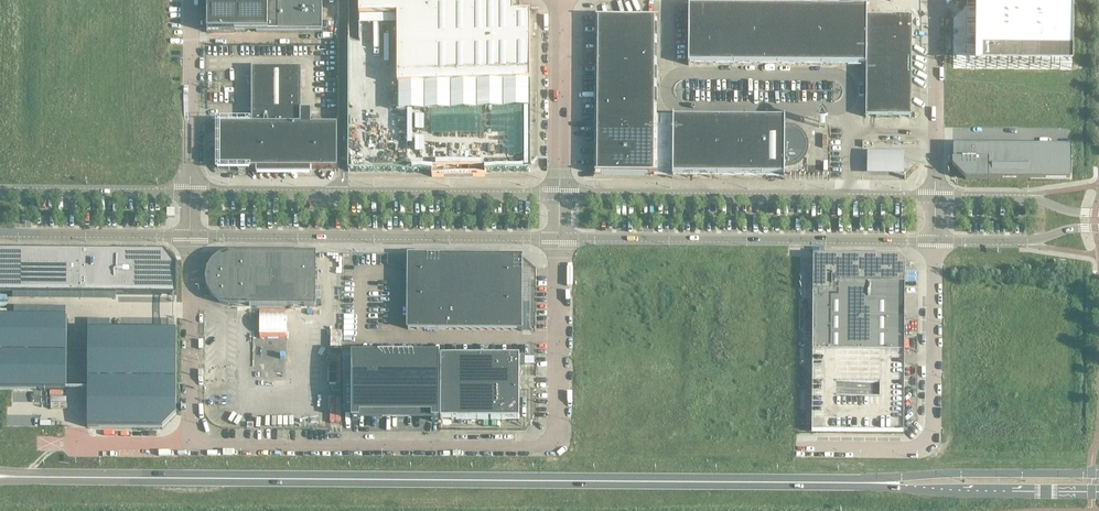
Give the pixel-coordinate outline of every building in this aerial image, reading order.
[(211,13),(207,13),(207,32),(235,32),(322,32),(322,0),(211,0),(211,13)] [(369,17),(397,17),(398,3),(513,3),(513,0),(359,0),(359,17),(369,17)] [(397,85),(530,85),(530,17),(515,17),(515,3),(513,3),(398,3),(397,17),(397,85)] [(967,4),(953,17),(953,68),(1073,69),(1073,5),(967,4)] [(710,63),(711,7),(689,7),(689,6),(688,6),(688,65),(689,65),(689,63),(691,63),(699,63),(710,63)] [(733,64),(733,7),(711,7),(710,63),(713,63),(721,63),(721,64),(733,64)] [(755,64),(755,7),(733,7),(733,64),(735,64),(735,63),(743,63),(743,64),(755,64)] [(777,64),(778,7),(755,7),(755,64),(757,64),(757,63),(765,63),(765,64),(767,64),(767,63),(775,63),(775,64),(777,64)] [(799,64),(800,7),(778,7),(777,64),(779,64),(779,63),(787,63),(787,64),(789,64),(789,63),(797,63),(797,64),(799,64)] [(822,64),(822,7),(800,7),(799,64),(801,64),(801,63),(809,63),(809,64),(822,64)] [(844,64),(844,8),(822,7),(822,64),(823,64),(823,63),(831,64),(844,64)] [(866,65),(867,17),(867,7),(866,7),(866,8),(844,8),(844,64),(856,64),(865,65),(866,65)] [(911,117),(912,17),(867,17),(866,65),(865,65),(865,67),(866,67),(866,117),(911,117)] [(654,41),(655,19),(655,18),(650,18),(650,19),(602,18),(596,18),(596,19),(598,19),(598,31),(598,39),(598,40),(654,41)] [(654,63),(654,41),(598,40),(597,53),(598,53),(598,61),(597,61),(597,63),(654,63)] [(654,85),(654,63),(597,63),(597,75),(598,75),(598,83),(597,83),(597,85),(654,85)] [(311,125),(311,111),(301,111),(301,68),(252,68),(252,125),(246,125),(246,122),(238,122),(238,125),(220,125),(220,168),(238,169),(238,171),(246,171),(246,169),(256,169),(256,175),(311,174),(311,169),(337,169),(337,125),(311,125)] [(654,108),(654,85),(597,85),(597,97),(598,97),(598,105),(597,105),(597,107),(654,108)] [(654,130),(654,108),(597,107),(597,119),(598,119),(598,127),(597,127),(597,129),(654,130)] [(695,174),(695,118),(683,117),(683,118),(676,118),(676,117),(674,117),(674,115),(673,115),(672,175),(673,175),(673,174),(695,174)] [(784,166),(784,128),(784,123),(785,123),(785,116),(784,116),(784,118),(782,118),(782,119),(774,119),(774,118),(762,118),(762,175),(783,175),(784,175),(785,171),(784,171),(784,166)] [(717,175),(717,118),(705,118),(698,118),(695,118),(695,174),(717,175)] [(739,175),(740,118),(727,118),(727,119),(720,119),(720,118),(717,118),(717,175),(739,175)] [(762,175),(762,118),(750,118),(750,119),(742,119),(742,118),(740,118),(739,175),(762,175)] [(806,149),(806,144),(805,142),(803,137),(800,133),(797,130),(792,128),(787,128),(784,128),(784,166),(792,165),(796,163),(800,160),(803,156),(805,152),(806,149)] [(654,152),(654,130),(597,129),(597,141),(598,141),(598,149),(597,149),(597,152),(654,152)] [(1072,181),(1072,162),(1071,162),(1071,146),(953,146),(953,147),(954,147),(954,156),(953,156),(953,160),(952,160),(952,167),(965,180),(988,181),(988,180),(1030,180),(1030,181),(1072,181)] [(653,173),(654,152),(597,152),(597,153),(598,153),(598,161),(597,161),(597,163),(598,163),(597,171),(597,173),(595,173),(595,174),(601,174),(649,174),(654,174),(654,173),(653,173)] [(907,177),(907,154),(870,154),(870,177),(907,177)] [(112,252),(110,252),(110,255),(95,255),(95,252),(93,252),(93,251),(0,251),(0,294),(174,295),(177,295),(177,265),(164,252),(112,251),(112,252)] [(311,254),(232,254),(232,273),(311,274),(311,254)] [(522,331),(522,281),(523,256),(521,256),(521,258),(505,258),(505,257),(504,257),(504,258),(489,258),(489,257),(488,257),(488,258),(473,258),(473,257),(472,257),(472,258),(457,257),(456,257),(441,257),(425,257),(425,256),(425,257),(419,257),(419,263),(415,268),(409,268),(409,273),(408,273),(408,274),(409,274),(409,289),(408,289),(409,289),(408,305),(408,329),(520,330),(520,331),(522,331)] [(904,352),(904,294),(905,263),(899,257),(813,256),(812,351),(904,352)] [(311,293),(205,293),(205,331),(311,332),(311,293)] [(11,389),(34,390),(65,390),(66,317),(0,316),(0,389),(11,389)] [(174,330),(88,329),(87,427),(162,428),(176,414),(176,330),(174,330)] [(311,352),(205,351),(205,390),(310,390),(311,352)] [(352,357),(352,421),(359,421),(359,414),(432,414),(432,421),(439,421),(439,413),(439,357),(352,357)] [(519,420),(520,357),(440,357),(440,420),(443,420),(443,419),(451,419),(451,420),(519,420)] [(904,365),(812,364),(812,433),(903,433),(904,365)]
